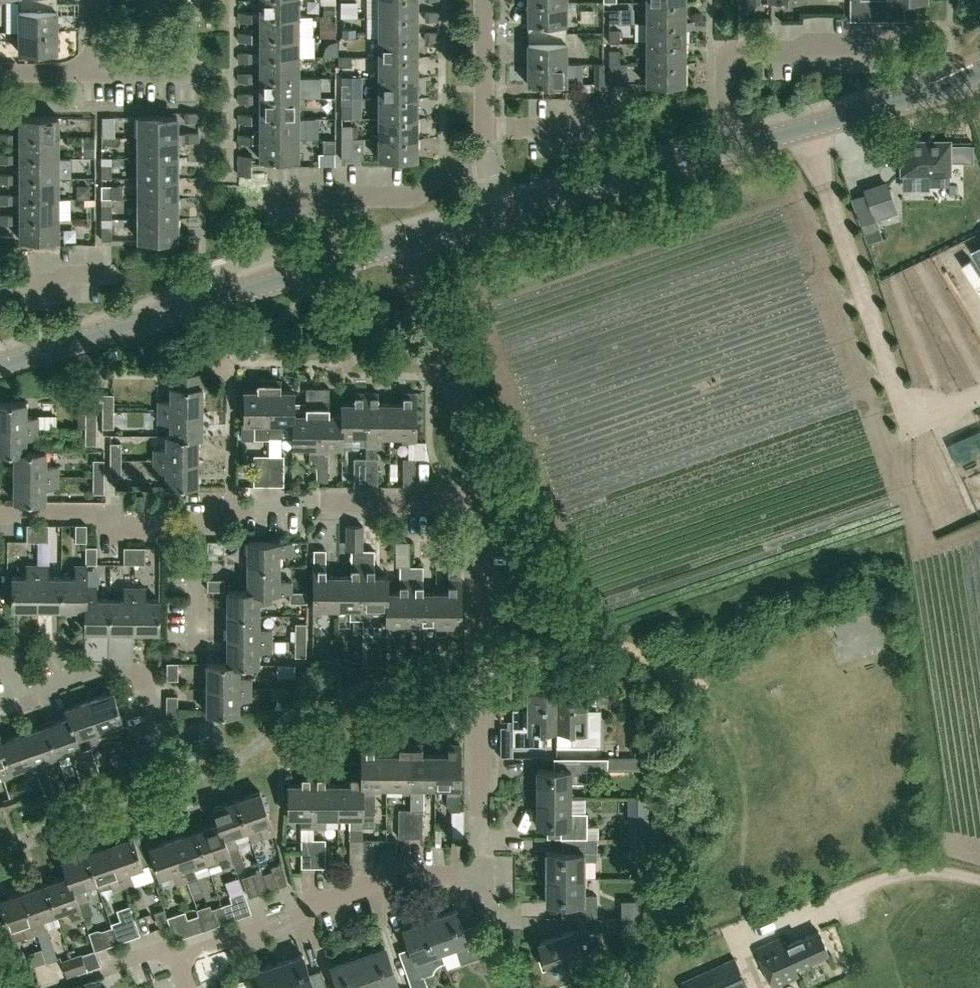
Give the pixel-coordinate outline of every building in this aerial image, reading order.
[(56,30),(56,9),(34,9),(34,0),(18,0),(18,30),(56,30)] [(299,0),(260,0),(260,11),(260,17),(299,17),(299,0)] [(417,16),(417,0),(378,0),(378,16),(417,16)] [(860,20),(860,0),(849,0),(849,20),(860,20)] [(871,20),(871,0),(860,0),(860,20),(871,20)] [(882,20),(882,0),(871,0),(871,20),(882,20)] [(893,20),(893,0),(882,0),(882,20),(893,20)] [(893,20),(904,20),(904,0),(893,0),(893,20)] [(646,22),(685,21),(685,1),(646,1),(646,22)] [(549,33),(566,33),(566,2),(527,3),(527,23),(549,23),(549,33)] [(619,22),(619,9),(608,9),(608,22),(619,22)] [(439,20),(439,10),(424,11),(424,20),(439,20)] [(237,12),(237,21),(238,21),(251,21),(251,12),(238,12),(237,12)] [(417,36),(417,16),(378,16),(378,36),(417,36)] [(260,38),(299,38),(299,17),(260,17),(260,22),(260,38)] [(321,31),(334,33),(335,20),(323,18),(321,31)] [(646,42),(685,42),(685,21),(646,22),(646,42)] [(15,28),(0,29),(0,49),(16,47),(15,28)] [(619,42),(619,29),(608,29),(608,42),(619,42)] [(56,30),(18,30),(18,51),(57,51),(56,30)] [(571,31),(572,57),(591,56),(589,30),(571,31)] [(439,40),(439,31),(424,32),(424,40),(439,40)] [(251,41),(251,32),(237,32),(237,41),(251,41)] [(528,64),(566,63),(566,33),(549,33),(550,42),(528,42),(528,64)] [(378,56),(417,56),(417,36),(378,36),(378,56)] [(299,58),(299,38),(260,38),(260,58),(299,58)] [(646,62),(685,62),(685,42),(646,42),(646,62)] [(608,63),(619,63),(619,50),(608,50),(608,63)] [(251,61),(251,52),(237,52),(237,61),(251,61)] [(351,66),(351,56),(338,56),(338,66),(351,66)] [(378,77),(417,77),(417,56),(378,56),(378,77)] [(299,78),(299,58),(260,58),(260,78),(299,78)] [(685,62),(646,62),(646,83),(685,83),(685,62)] [(566,63),(528,64),(528,85),(566,84),(566,63)] [(619,63),(608,63),(608,84),(618,84),(619,63)] [(237,82),(251,82),(251,72),(237,73),(237,82)] [(378,97),(417,97),(417,77),(378,77),(378,97)] [(299,98),(299,78),(260,78),(260,98),(299,98)] [(351,97),(351,84),(341,85),(341,97),(351,97)] [(237,102),(251,102),(251,93),(237,93),(237,102)] [(335,97),(310,96),(310,110),(335,111),(335,97)] [(378,117),(417,117),(417,97),(378,97),(378,117)] [(260,118),(299,118),(299,98),(260,98),(260,118)] [(351,118),(351,104),(341,105),(341,117),(351,118)] [(199,121),(198,112),(184,113),(184,121),(199,121)] [(251,123),(251,113),(237,114),(237,122),(251,123)] [(20,137),(58,137),(58,116),(20,116),(20,137)] [(138,137),(177,137),(177,116),(138,116),(138,137)] [(417,138),(417,117),(378,117),(378,139),(417,138)] [(260,139),(299,139),(299,118),(260,118),(260,139)] [(351,139),(351,138),(351,125),(341,125),(341,139),(351,139)] [(183,132),(183,141),(199,141),(199,132),(183,132)] [(11,142),(11,133),(0,133),(0,142),(11,142)] [(237,143),(251,143),(251,134),(237,134),(237,143)] [(58,157),(58,137),(20,137),(20,157),(58,157)] [(177,157),(177,137),(138,137),(138,157),(177,157)] [(351,139),(341,139),(341,159),(364,159),(364,138),(351,138),(351,139)] [(417,138),(378,139),(378,160),(417,160),(417,138)] [(299,139),(260,139),(260,160),(299,160),(299,139)] [(335,153),(335,139),(323,139),(324,153),(335,153)] [(901,172),(901,173),(902,173),(929,172),(929,184),(949,184),(949,173),(950,173),(950,172),(949,172),(949,161),(975,161),(975,144),(949,144),(949,141),(950,141),(950,140),(948,140),(931,141),(931,140),(919,140),(919,141),(902,141),(902,140),(901,140),(901,141),(901,172)] [(12,153),(0,153),(0,162),(12,162),(12,153)] [(239,164),(252,163),(252,154),(239,154),(239,164)] [(58,178),(58,157),(20,157),(20,178),(58,178)] [(177,178),(177,157),(138,157),(138,178),(177,178)] [(252,163),(239,164),(239,176),(251,175),(252,163)] [(101,177),(111,177),(111,165),(100,165),(101,177)] [(12,173),(0,173),(0,182),(12,182),(12,173)] [(58,198),(58,178),(20,178),(20,198),(58,198)] [(177,198),(177,178),(138,178),(138,198),(177,198)] [(888,184),(864,192),(865,193),(874,219),(861,223),(864,233),(879,228),(876,219),(897,212),(888,184)] [(111,198),(111,185),(101,185),(101,198),(111,198)] [(12,194),(0,194),(0,202),(12,203),(12,194)] [(58,219),(58,198),(20,198),(20,219),(58,219)] [(177,219),(177,198),(138,198),(138,219),(177,219)] [(111,219),(111,205),(101,205),(101,218),(111,219)] [(12,214),(0,214),(0,223),(12,223),(12,214)] [(58,240),(58,219),(20,219),(20,240),(58,240)] [(177,240),(177,219),(138,219),(138,240),(177,240)] [(111,240),(111,227),(101,227),(101,239),(111,240)] [(12,234),(0,234),(0,243),(12,244),(12,234)] [(971,248),(979,263),(979,242),(971,248)] [(170,400),(203,401),(203,373),(173,372),(173,359),(162,358),(162,360),(152,360),(152,372),(170,372),(170,400)] [(269,437),(269,436),(269,428),(268,428),(269,379),(257,379),(257,390),(244,390),(244,423),(256,423),(256,437),(269,437)] [(269,379),(268,428),(269,428),(269,436),(292,436),(292,422),(293,423),(293,413),(294,413),(294,404),(294,390),(281,390),(281,379),(269,379)] [(294,404),(294,413),(293,413),(293,423),(292,422),(292,436),(292,446),(310,446),(310,452),(309,463),(317,463),(317,452),(317,388),(306,388),(306,407),(302,407),(302,404),(294,404)] [(342,413),(341,413),(329,413),(329,388),(317,388),(317,452),(325,452),(325,446),(342,446),(342,435),(341,435),(342,413)] [(366,446),(366,392),(355,392),(355,403),(341,403),(341,413),(342,413),(341,435),(342,435),(358,435),(358,441),(365,441),(365,446),(366,446)] [(390,435),(391,403),(378,403),(378,392),(366,392),(366,446),(374,446),(379,442),(380,435),(390,435)] [(391,403),(390,435),(407,435),(407,441),(415,441),(415,392),(404,392),(403,403),(391,403)] [(113,427),(113,399),(102,399),(102,427),(113,427)] [(203,401),(170,400),(158,400),(158,422),(171,422),(171,428),(202,428),(203,401)] [(38,427),(38,416),(26,416),(26,402),(0,401),(0,426),(38,427)] [(85,428),(96,427),(96,411),(85,411),(85,428)] [(38,427),(0,426),(0,451),(45,451),(45,450),(26,450),(26,437),(38,437),(38,427)] [(96,427),(85,428),(85,444),(96,444),(96,427)] [(202,436),(202,428),(171,428),(170,435),(166,435),(166,449),(154,449),(154,460),(198,461),(198,436),(202,436)] [(110,458),(121,458),(121,443),(110,443),(110,458)] [(45,451),(0,451),(0,452),(14,452),(14,475),(58,476),(58,465),(46,465),(45,451)] [(253,485),(268,485),(268,455),(253,455),(253,485)] [(268,455),(268,485),(283,485),(283,455),(268,455)] [(366,486),(366,458),(354,457),(353,485),(366,486)] [(121,476),(121,458),(110,458),(110,476),(121,476)] [(366,458),(366,486),(377,486),(377,458),(366,458)] [(414,486),(414,458),(402,458),(402,486),(414,486)] [(93,476),(104,476),(104,460),(93,460),(93,476)] [(197,485),(198,461),(154,460),(154,470),(166,470),(166,485),(197,485)] [(58,486),(58,476),(14,475),(14,500),(45,500),(45,486),(58,486)] [(104,493),(104,476),(93,476),(93,493),(104,493)] [(403,505),(421,500),(416,485),(399,490),(403,505)] [(38,541),(38,524),(28,524),(28,541),(38,541)] [(38,524),(38,541),(49,541),(49,524),(38,524)] [(51,524),(52,540),(63,539),(62,524),(51,524)] [(76,541),(87,541),(87,525),(76,524),(76,541)] [(362,613),(362,549),(362,524),(346,524),(346,544),(351,549),(351,576),(338,576),(338,607),(350,607),(350,618),(362,618),(362,613)] [(224,552),(224,541),(207,541),(207,552),(224,552)] [(247,566),(280,566),(279,553),(291,553),(291,541),(248,541),(247,566)] [(97,563),(97,547),(86,547),(86,563),(97,563)] [(135,564),(135,547),(124,547),(124,563),(135,564)] [(135,547),(135,564),(145,564),(145,547),(135,547)] [(338,607),(338,576),(326,576),(326,549),(313,549),(313,613),(322,613),(322,608),(338,607)] [(387,591),(388,591),(388,576),(374,576),(374,549),(362,549),(362,613),(370,613),(370,608),(386,608),(387,608),(387,591)] [(37,608),(37,564),(26,564),(26,577),(12,576),(12,608),(37,608)] [(61,608),(61,577),(48,577),(48,564),(37,564),(37,608),(61,608)] [(85,608),(86,565),(76,565),(75,577),(61,577),(61,608),(85,608)] [(109,630),(110,599),(97,599),(97,587),(87,587),(87,565),(86,565),(85,608),(85,630),(109,630)] [(403,629),(410,629),(411,629),(411,565),(400,565),(400,591),(388,591),(387,591),(387,608),(386,608),(386,623),(403,623),(403,629)] [(435,623),(435,592),(423,592),(423,565),(411,565),(411,629),(410,629),(411,640),(423,640),(423,623),(435,623)] [(435,592),(435,623),(452,623),(452,629),(461,629),(460,565),(448,565),(448,592),(435,592)] [(247,590),(247,591),(271,591),(290,591),(291,591),(291,580),(280,580),(280,566),(247,566),(247,590)] [(224,590),(224,579),(207,579),(207,590),(224,590)] [(134,631),(134,587),(124,587),(124,599),(110,599),(109,630),(134,631)] [(134,587),(134,631),(159,631),(159,599),(145,599),(145,587),(134,587)] [(227,615),(259,615),(259,601),(271,601),(271,591),(247,591),(247,590),(227,589),(227,590),(227,615)] [(290,602),(306,602),(306,591),(291,591),(290,591),(290,602)] [(259,628),(259,615),(227,615),(227,639),(271,639),(271,628),(259,628)] [(295,639),(306,639),(306,623),(295,623),(295,639)] [(271,649),(271,639),(227,639),(227,663),(258,663),(258,649),(271,649)] [(305,656),(306,639),(295,639),(295,656),(305,656)] [(166,679),(177,679),(178,662),(166,662),(166,679)] [(258,664),(258,663),(227,663),(207,663),(207,687),(251,687),(251,677),(238,677),(238,664),(258,664)] [(251,698),(251,687),(207,687),(207,712),(238,712),(238,698),(251,698)] [(556,729),(556,689),(529,689),(529,719),(513,719),(513,744),(542,744),(542,729),(556,729)] [(556,689),(556,729),(571,729),(571,745),(601,745),(601,719),(585,719),(585,689),(556,689)] [(86,700),(101,741),(113,737),(109,725),(122,720),(112,691),(86,700)] [(177,712),(177,695),(166,695),(166,712),(177,712)] [(93,744),(101,741),(86,700),(65,707),(68,717),(81,758),(84,757),(81,750),(76,736),(89,732),(93,744)] [(76,760),(81,758),(68,717),(39,727),(50,756),(69,749),(73,761),(76,760)] [(43,759),(50,756),(39,727),(14,735),(28,776),(47,770),(43,759)] [(14,735),(1,740),(0,738),(0,773),(2,778),(12,774),(11,770),(23,765),(27,777),(28,776),(14,735)] [(386,785),(386,753),(374,753),(374,742),(361,742),(361,772),(362,772),(362,791),(363,791),(363,813),(374,812),(374,785),(386,785)] [(403,791),(410,791),(411,791),(411,742),(399,742),(399,753),(386,753),(386,785),(403,785),(403,791)] [(435,786),(435,753),(423,753),(423,742),(411,742),(411,791),(411,809),(411,837),(422,837),(422,809),(422,786),(435,786)] [(435,753),(435,786),(446,786),(446,805),(451,810),(451,837),(463,837),(464,809),(459,808),(459,797),(460,797),(460,743),(448,743),(448,753),(435,753)] [(98,776),(97,775),(98,775),(97,770),(98,770),(91,747),(81,750),(84,757),(91,778),(98,776)] [(536,797),(570,797),(570,782),(586,782),(586,770),(608,770),(608,762),(636,762),(636,764),(648,764),(648,749),(635,749),(635,757),(560,757),(560,769),(536,769),(536,797)] [(114,769),(117,780),(132,774),(128,764),(123,766),(119,752),(110,755),(114,769)] [(82,780),(74,783),(78,793),(94,788),(91,778),(84,757),(81,758),(76,760),(82,780)] [(101,785),(117,780),(114,769),(98,775),(97,775),(98,776),(101,785)] [(300,827),(313,827),(313,772),(302,772),(302,783),(289,783),(289,815),(300,815),(300,827)] [(338,816),(338,783),(325,783),(325,772),(313,772),(313,827),(325,828),(325,816),(338,816)] [(362,772),(361,772),(351,772),(351,783),(338,783),(338,816),(349,816),(349,828),(362,828),(362,821),(363,821),(363,813),(363,791),(362,791),(362,772)] [(32,809),(63,798),(59,788),(28,799),(32,809)] [(236,798),(247,828),(259,824),(264,836),(275,832),(260,790),(236,798)] [(7,810),(23,804),(19,794),(3,799),(7,810)] [(570,812),(570,797),(536,797),(537,825),(560,825),(560,837),(571,837),(586,837),(586,812),(570,812)] [(234,833),(247,828),(236,798),(213,806),(218,822),(219,821),(228,848),(229,848),(234,863),(242,860),(237,845),(238,844),(234,833)] [(398,836),(411,837),(411,809),(398,809),(398,836)] [(208,865),(221,861),(223,867),(234,863),(229,848),(228,848),(219,821),(218,822),(195,830),(207,863),(208,865)] [(207,863),(195,830),(173,838),(187,879),(198,875),(195,868),(207,863)] [(109,843),(124,885),(134,881),(129,869),(142,864),(132,835),(109,843)] [(596,837),(586,837),(571,837),(571,851),(546,851),(547,876),(583,877),(583,859),(596,860),(596,837)] [(178,882),(187,879),(173,838),(150,846),(160,875),(173,870),(178,882)] [(301,866),(313,866),(313,838),(301,838),(301,866)] [(313,838),(313,866),(325,866),(325,838),(313,838)] [(362,867),(362,838),(350,838),(349,867),(362,867)] [(373,867),(373,839),(362,838),(362,867),(373,867)] [(113,888),(124,885),(109,843),(86,852),(96,881),(109,876),(113,888)] [(83,886),(96,881),(86,852),(62,860),(68,875),(68,874),(78,901),(78,900),(87,897),(83,886)] [(287,882),(282,863),(272,866),(273,869),(263,873),(269,889),(278,886),(287,882)] [(259,893),(269,889),(263,873),(262,873),(260,868),(256,869),(257,872),(242,877),(249,896),(259,893)] [(84,915),(78,900),(78,901),(68,874),(68,875),(45,883),(56,912),(69,907),(73,919),(84,915)] [(584,895),(583,877),(547,876),(547,903),(571,903),(571,917),(578,917),(596,917),(596,895),(584,895)] [(56,912),(45,883),(23,891),(37,932),(60,924),(55,912),(56,912)] [(37,932),(23,891),(0,899),(0,902),(9,928),(13,940),(37,932)] [(222,905),(227,920),(251,912),(244,891),(230,895),(232,901),(222,905)] [(227,920),(222,905),(212,908),(210,904),(198,908),(205,928),(227,920)] [(170,923),(167,917),(164,908),(154,911),(160,927),(170,923)] [(175,939),(205,928),(198,908),(197,908),(199,914),(188,918),(185,910),(167,917),(170,923),(175,939)] [(430,917),(441,949),(455,944),(461,962),(485,953),(475,923),(463,927),(457,908),(430,917)] [(441,949),(430,917),(403,927),(410,946),(398,950),(412,987),(429,987),(424,974),(434,971),(432,965),(445,961),(441,949)] [(615,918),(596,917),(578,917),(578,930),(606,930),(606,929),(615,929),(615,918)] [(112,926),(118,942),(128,938),(122,922),(112,926)] [(107,945),(118,942),(112,926),(102,929),(97,929),(89,932),(94,949),(81,954),(87,969),(101,964),(96,950),(107,945)] [(829,951),(819,929),(785,944),(781,936),(756,946),(773,985),(798,974),(794,966),(829,951)] [(564,974),(567,969),(564,961),(582,955),(573,930),(537,942),(546,968),(548,967),(551,974),(556,977),(564,974)] [(370,987),(379,987),(384,986),(384,987),(399,987),(384,946),(358,955),(370,987)] [(320,968),(309,972),(303,953),(276,962),(285,987),(327,987),(320,968)] [(77,972),(87,969),(81,954),(72,957),(77,972)] [(358,955),(332,964),(340,987),(370,987),(358,955)] [(67,976),(77,972),(72,957),(62,961),(67,976)] [(747,986),(734,957),(682,979),(686,987),(742,987),(747,986)] [(276,962),(250,972),(256,987),(285,987),(276,962)] [(40,985),(35,970),(25,973),(30,987),(33,987),(40,985)] [(65,987),(95,987),(92,980),(92,979),(81,983),(65,987)]
